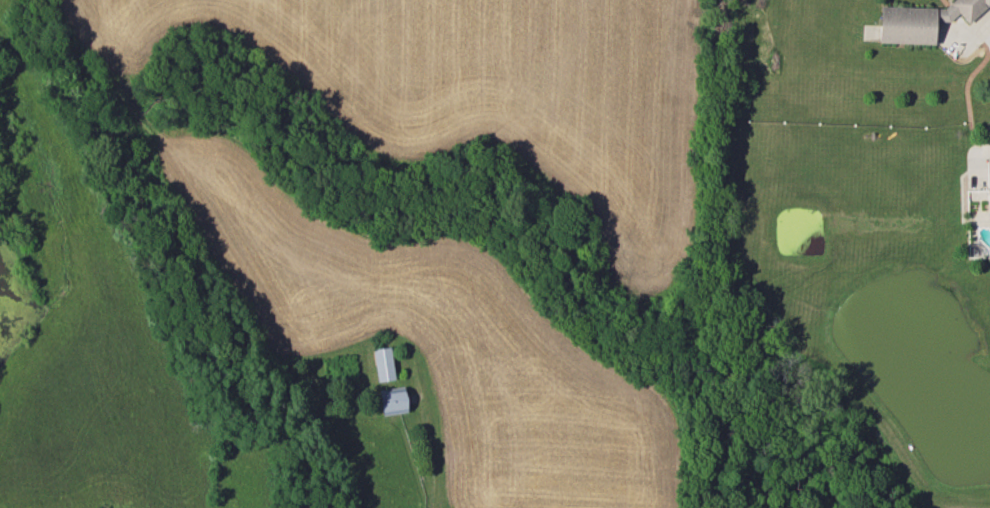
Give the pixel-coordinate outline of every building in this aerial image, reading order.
[(878,41),(934,43),(935,20),(949,21),(958,12),(968,23),(989,1),(989,0),(951,0),(944,7),(879,5),(878,41)] [(371,349),(377,381),(394,378),(389,345),(371,349)] [(381,414),(407,411),(405,390),(379,392),(381,414)]
